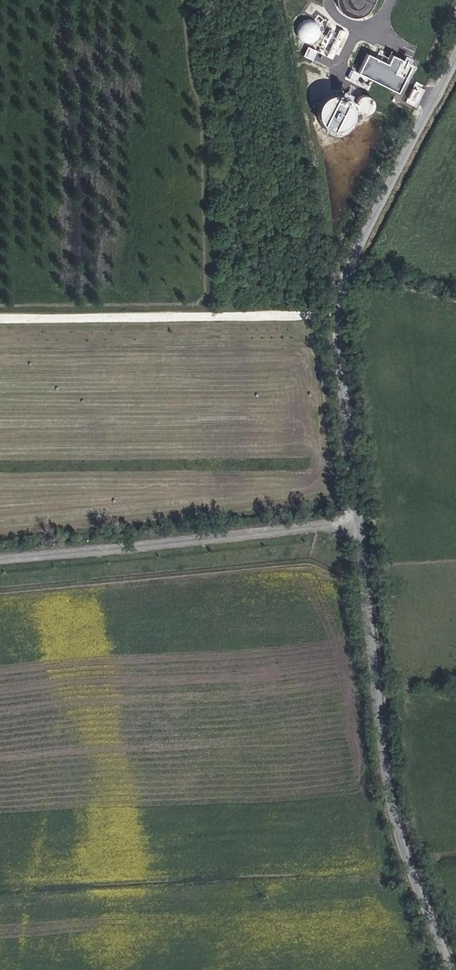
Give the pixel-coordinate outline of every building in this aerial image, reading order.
[(338,1),(339,7),(342,12),(351,17),(356,18),(364,17),(369,15),(373,10),(378,0),(339,0),(338,1)] [(382,75),(394,50),(382,45),(377,55),(362,48),(347,79),(374,92),(376,88),(383,91),(389,79),(382,75)]
